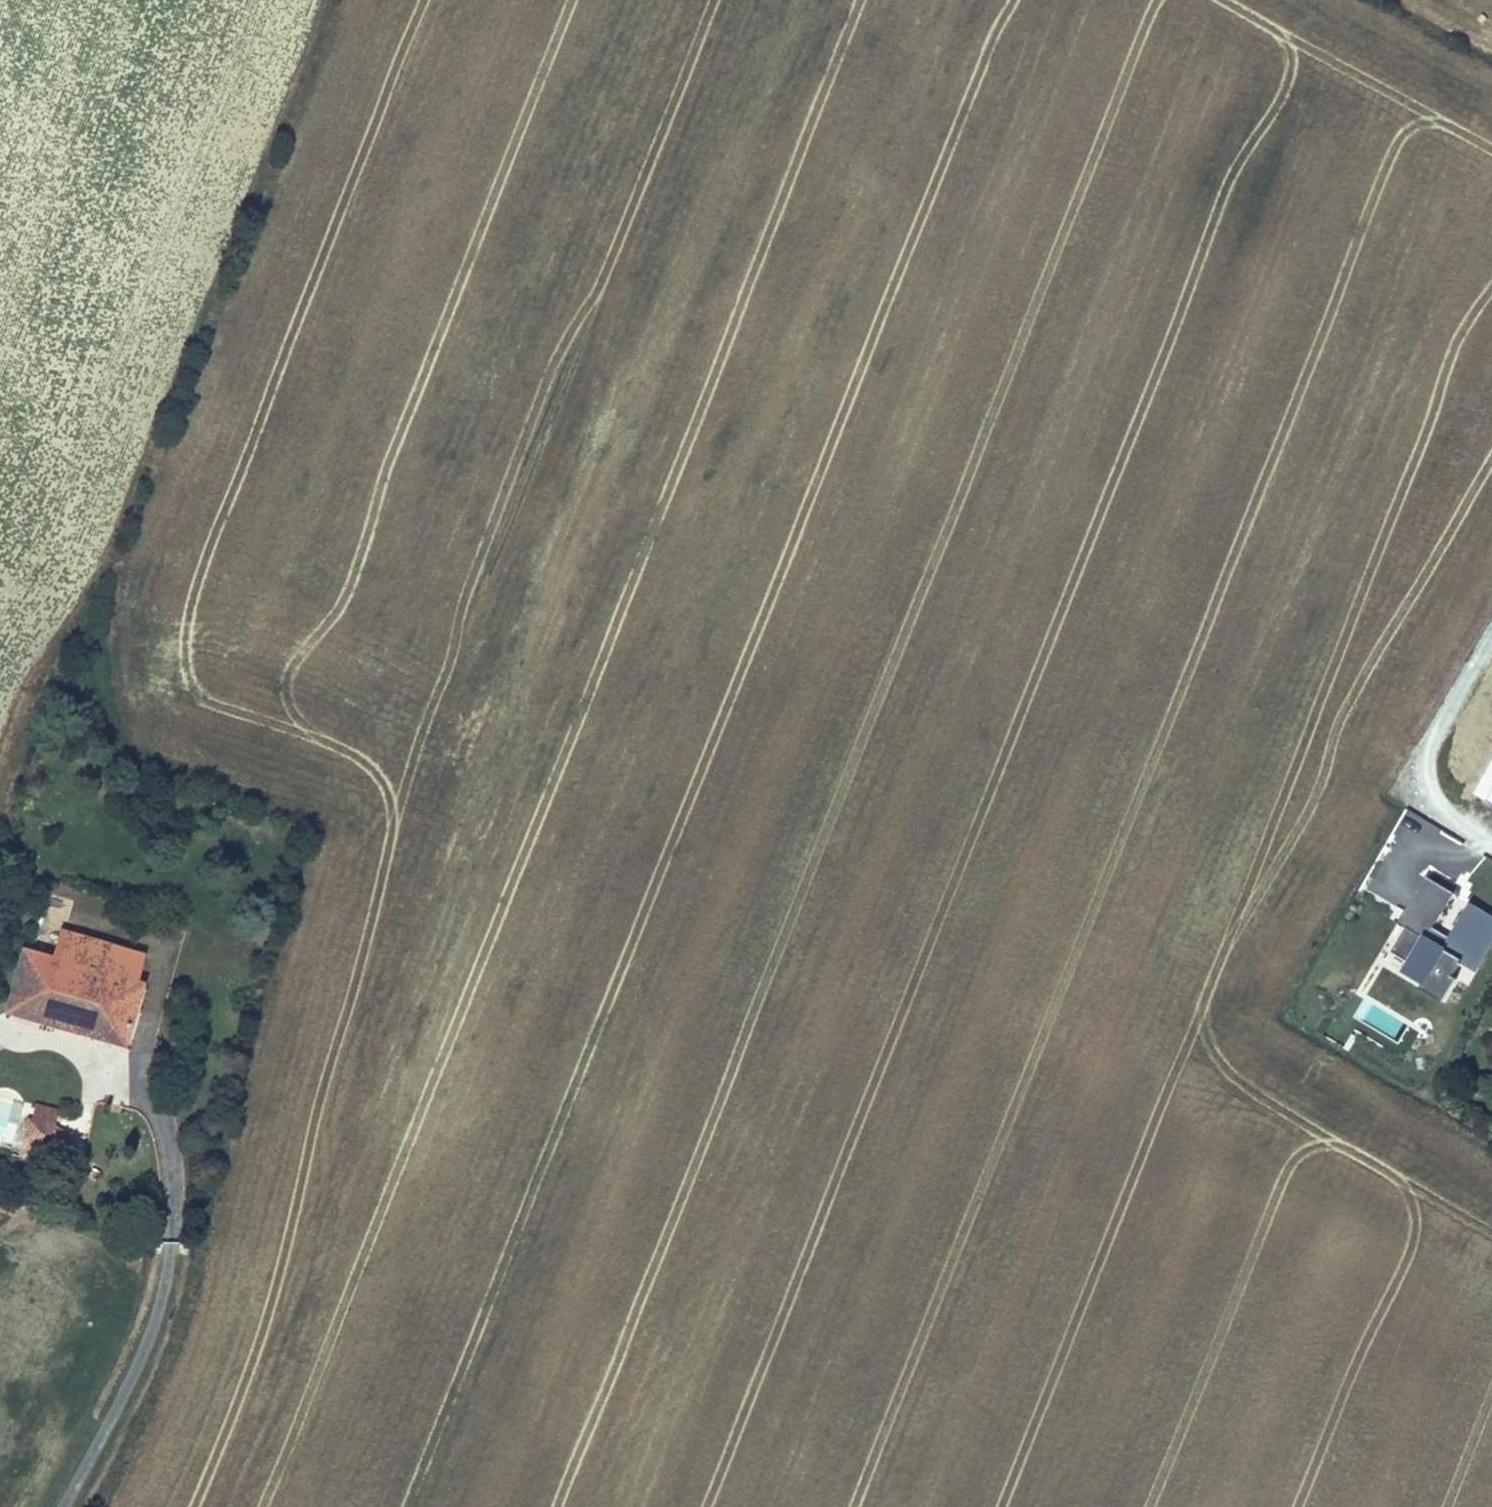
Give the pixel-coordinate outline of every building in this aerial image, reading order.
[(1376,891),(1413,895),(1416,865),(1379,861),(1376,891)] [(1424,984),(1445,997),(1458,976),(1454,973),(1460,963),(1478,973),(1491,949),(1491,912),(1472,900),(1450,936),(1433,926),(1454,890),(1427,874),(1398,922),(1407,927),(1393,950),(1409,960),(1404,969),(1425,981),(1424,984)] [(40,1018),(123,1041),(140,981),(133,979),(141,951),(65,929),(56,961),(40,1018)] [(40,1018),(56,961),(26,953),(10,1010),(40,1018)] [(29,1118),(19,1154),(62,1166),(71,1132),(53,1127),(58,1109),(36,1103),(31,1119),(29,1118)]
